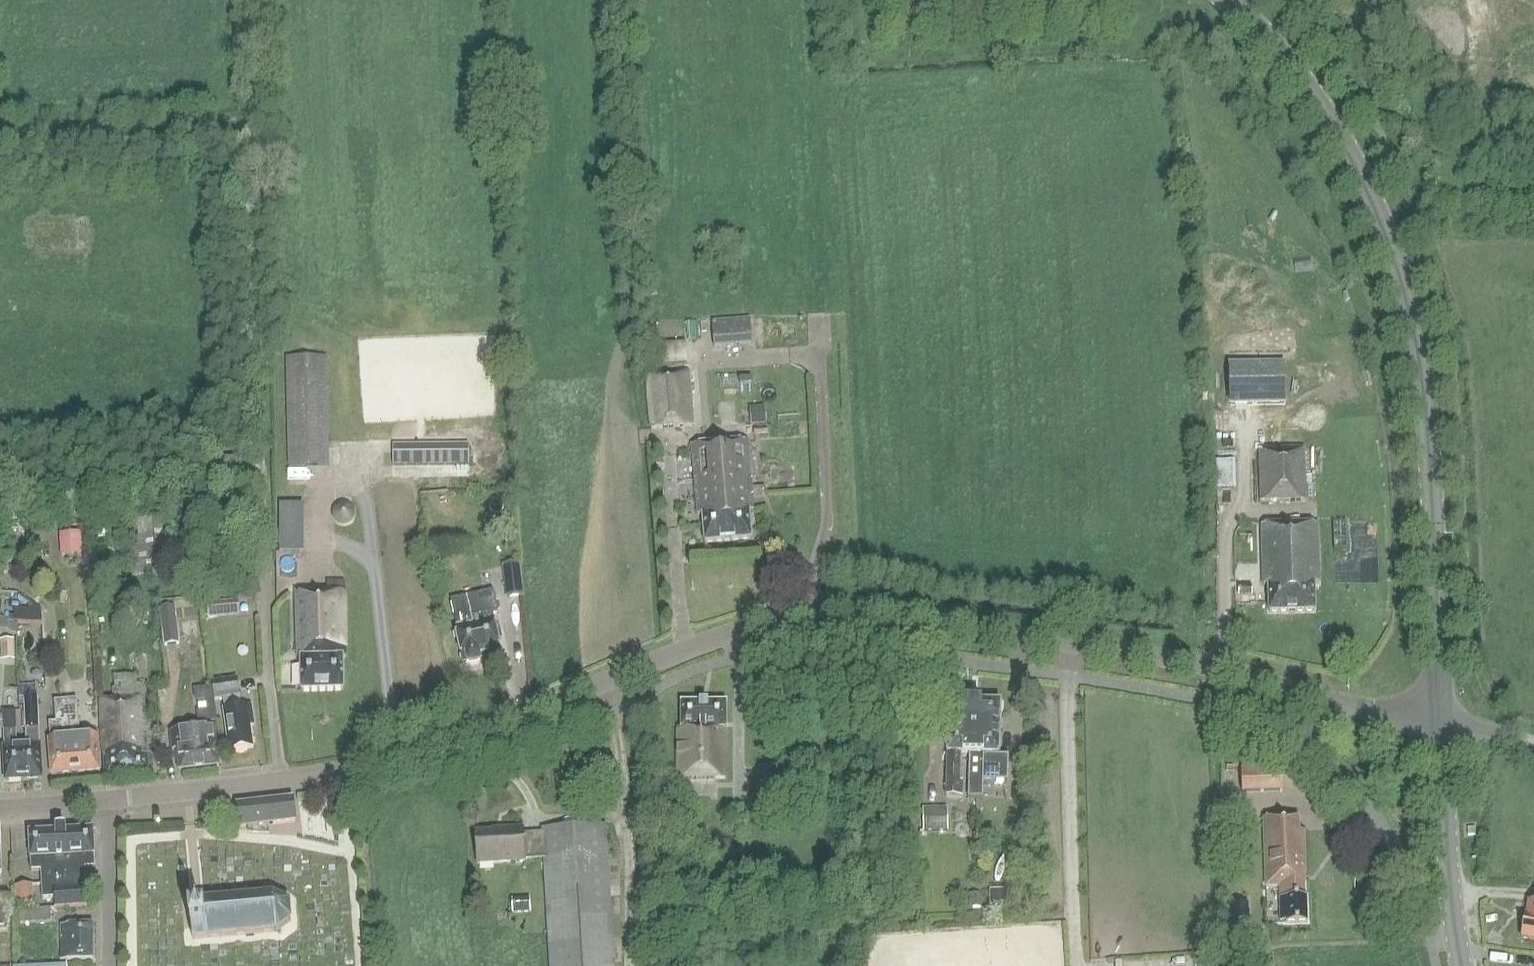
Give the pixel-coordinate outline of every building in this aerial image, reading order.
[(753,342),(752,317),(715,318),(715,343),(753,342)] [(331,466),(328,357),(288,358),(290,467),(331,466)] [(1230,405),(1284,404),(1283,365),(1230,366),(1230,405)] [(688,372),(647,375),(651,429),(692,426),(688,372)] [(765,407),(754,408),(755,424),(766,423),(765,407)] [(751,539),(749,511),(753,511),(748,441),(692,445),(697,515),(702,515),(704,543),(751,539)] [(1305,448),(1259,449),(1261,503),(1306,502),(1305,448)] [(345,503),(344,503),(343,503),(342,503),(341,503),(340,504),(339,504),(338,504),(337,505),(336,506),(335,507),(334,508),(334,509),(333,509),(333,510),(333,511),(332,512),(332,513),(332,514),(332,515),(332,516),(333,517),(333,518),(333,519),(334,520),(334,521),(335,522),(336,522),(336,523),(337,524),(338,524),(339,525),(340,525),(341,525),(342,525),(343,526),(344,526),(345,526),(346,525),(347,525),(348,524),(349,524),(350,524),(351,523),(352,522),(353,521),(353,520),(354,519),(354,518),(355,517),(355,516),(355,515),(355,514),(355,513),(355,512),(355,511),(354,510),(354,509),(353,509),(353,508),(352,507),(352,506),(351,506),(350,505),(349,504),(348,504),(347,504),(346,503),(345,503)] [(37,515),(37,525),(50,525),(53,525),(52,514),(37,515)] [(130,566),(131,577),(171,574),(168,517),(139,519),(142,566),(130,566)] [(1317,524),(1261,525),(1263,585),(1268,585),(1269,612),(1315,611),(1314,584),(1319,584),(1317,524)] [(60,532),(61,555),(84,554),(83,531),(60,532)] [(448,549),(445,535),(429,537),(432,551),(448,549)] [(521,595),(517,563),(502,565),(505,597),(521,595)] [(100,594),(99,583),(91,584),(92,594),(100,594)] [(300,658),(301,690),(343,689),(343,657),(346,657),(345,583),(328,583),(328,594),(296,595),(297,658),(300,658)] [(1251,585),(1238,585),(1238,596),(1252,595),(1251,585)] [(499,654),(493,627),(494,624),(492,615),(497,614),(494,600),(492,592),(449,602),(457,629),(457,631),(455,633),(457,639),(459,641),(464,662),(467,662),(467,663),(470,665),(478,663),(479,660),(479,659),(482,658),(499,654)] [(239,615),(238,600),(206,602),(207,618),(239,615)] [(180,644),(175,607),(159,609),(163,646),(180,644)] [(26,622),(27,609),(14,609),(14,621),(26,622)] [(14,639),(0,640),(0,647),(1,660),(14,660),(14,639)] [(103,754),(105,777),(148,775),(144,682),(136,683),(136,675),(113,676),(114,698),(98,699),(101,754),(103,754)] [(250,726),(254,726),(251,706),(238,708),(236,696),(238,696),(235,679),(212,683),(214,700),(223,699),(224,710),(223,710),(229,751),(253,748),(250,726)] [(200,728),(217,725),(211,686),(194,689),(200,728)] [(39,746),(39,734),(37,698),(24,698),(27,746),(22,746),(23,779),(41,778),(40,746),(39,746)] [(100,771),(97,737),(79,739),(76,700),(54,701),(56,723),(49,723),(51,751),(49,751),(51,775),(100,771)] [(949,701),(947,796),(963,797),(963,781),(961,781),(962,753),(971,753),(977,753),(980,702),(949,701)] [(1000,754),(1002,703),(980,702),(977,753),(971,753),(969,797),(984,798),(985,781),(1009,782),(1010,756),(999,756),(999,754),(1000,754)] [(726,729),(726,703),(681,703),(681,728),(677,728),(678,779),(726,779),(725,729),(726,729)] [(23,779),(22,746),(17,746),(16,735),(15,711),(2,712),(4,747),(5,780),(23,779)] [(179,772),(219,767),(216,744),(214,728),(170,733),(172,751),(176,750),(179,772)] [(1282,768),(1242,769),(1243,793),(1283,792),(1282,768)] [(268,824),(295,821),(292,800),(264,803),(268,835),(269,835),(268,824)] [(239,828),(247,827),(248,834),(268,835),(264,803),(237,806),(239,828)] [(948,812),(924,812),(924,832),(949,831),(948,812)] [(1299,817),(1264,818),(1266,888),(1280,887),(1281,899),(1286,899),(1287,923),(1307,923),(1307,896),(1305,896),(1304,875),(1306,875),(1305,830),(1299,831),(1299,817)] [(613,954),(606,825),(542,829),(542,833),(523,834),(523,828),(503,829),(503,831),(475,833),(477,864),(524,861),(524,860),(543,859),(549,965),(614,965),(613,954)] [(56,832),(29,834),(31,872),(41,871),(42,890),(42,899),(54,898),(55,908),(87,906),(85,869),(95,868),(93,830),(65,832),(65,828),(56,829),(56,832)] [(19,907),(32,907),(31,888),(18,889),(19,907)] [(1008,902),(1007,890),(989,890),(989,902),(1008,902)] [(981,907),(981,894),(969,894),(970,908),(981,907)] [(270,895),(188,904),(189,915),(186,916),(188,931),(191,931),(192,941),(273,933),(289,921),(288,904),(270,895)] [(529,900),(512,901),(513,914),(530,913),(529,900)] [(1522,939),(1533,940),(1533,903),(1528,902),(1527,916),(1525,915),(1522,939)] [(51,922),(50,908),(19,910),(19,924),(51,922)] [(92,962),(92,955),(92,925),(60,925),(61,955),(61,960),(92,962)] [(19,948),(19,964),(27,963),(27,947),(19,948)]
